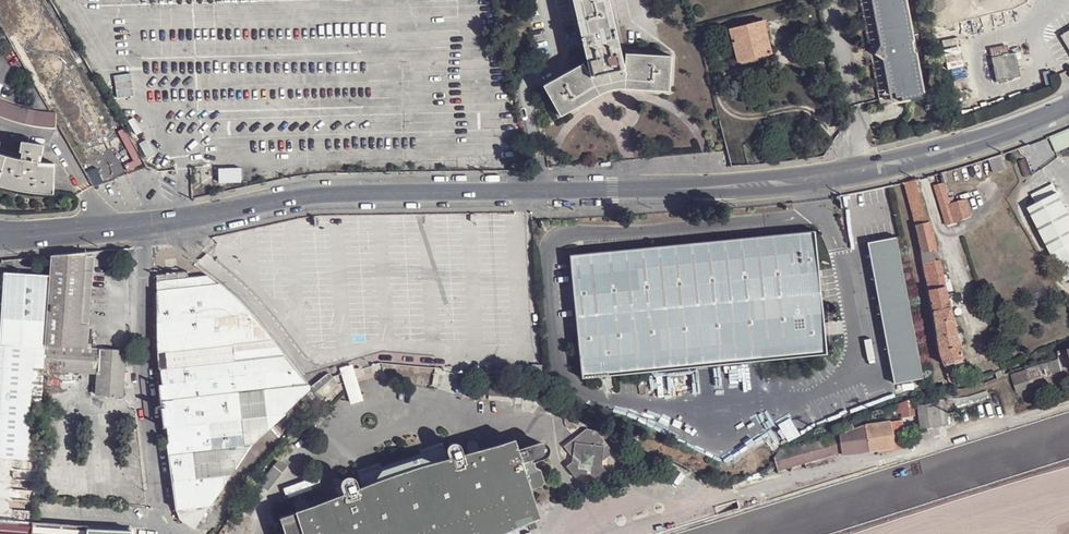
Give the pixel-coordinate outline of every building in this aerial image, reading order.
[(592,71),(590,72),(586,62),(559,77),(563,85),(549,92),(562,116),(598,96),(603,93),(612,90),(621,88),(631,89),(671,92),(673,55),(627,54),(626,63),(625,63),(611,0),(575,0),(592,71)] [(880,108),(924,99),(925,98),(916,53),(914,52),(913,43),(914,41),(906,0),(859,0),(880,108)] [(765,22),(730,30),(739,63),(774,54),(765,22)] [(1004,56),(1010,55),(1008,47),(991,50),(992,60),(1004,57),(1004,56)] [(1004,57),(992,60),(996,83),(1021,78),(1016,55),(1013,56),(1010,56),(1010,55),(1004,56),(1004,57)] [(563,85),(559,77),(545,85),(549,92),(563,85)] [(52,112),(39,111),(22,107),(6,101),(0,98),(0,114),(2,115),(20,122),(38,126),(57,128),(58,121),(58,112),(52,112)] [(1050,138),(1056,153),(1068,147),(1068,130),(1050,138)] [(23,141),(22,152),(24,153),(22,160),(31,162),(40,163),(41,153),(44,153),(45,145),(23,141)] [(12,187),(34,191),(56,193),(56,189),(55,166),(40,163),(31,162),(22,160),(15,158),(7,156),(1,153),(0,153),(0,184),(12,187)] [(742,167),(750,166),(747,156),(740,159),(742,167)] [(1002,156),(989,160),(993,173),(1006,169),(1002,156)] [(915,179),(904,182),(915,226),(928,289),(937,333),(938,350),(943,365),(948,381),(958,385),(951,362),(962,357),(956,336),(948,304),(938,259),(936,249),(935,249),(929,221),(926,222),(915,179)] [(944,183),(934,185),(947,226),(957,222),(971,216),(966,200),(954,204),(952,198),(949,198),(944,183)] [(1028,208),(1050,252),(1051,252),(1065,281),(1065,280),(1068,278),(1068,219),(1049,185),(1032,196),(1036,204),(1028,208)] [(827,353),(815,231),(571,254),(583,376),(827,353)] [(899,237),(869,243),(895,384),(925,379),(899,237)] [(45,345),(78,347),(88,348),(95,252),(85,253),(51,256),(50,275),(45,345)] [(45,345),(50,275),(5,272),(0,345),(0,457),(27,459),(37,460),(44,370),(45,345)] [(157,291),(220,283),(208,275),(188,277),(187,272),(157,275),(156,281),(157,291)] [(157,352),(162,391),(160,391),(176,509),(176,510),(180,519),(196,529),(248,449),(299,399),(310,388),(254,317),(237,299),(220,283),(157,291),(157,352)] [(992,288),(985,290),(991,310),(998,308),(992,288)] [(1018,327),(1011,331),(1015,341),(1023,338),(1018,327)] [(44,370),(97,373),(99,349),(88,348),(78,347),(45,345),(44,370)] [(123,396),(126,351),(99,349),(97,373),(96,395),(123,396)] [(1057,361),(1042,366),(1044,371),(1045,376),(1060,371),(1057,361)] [(354,364),(341,368),(343,374),(345,382),(346,385),(352,404),(365,400),(354,364)] [(1037,366),(1026,369),(1027,375),(1038,371),(1037,367),(1037,366)] [(542,381),(543,368),(533,367),(532,380),(542,381)] [(1025,367),(1010,372),(1016,392),(1031,388),(1027,375),(1026,369),(1025,367)] [(1038,371),(1027,375),(1031,388),(1042,384),(1039,372),(1038,371)] [(321,400),(324,405),(342,388),(340,386),(346,385),(345,382),(339,383),(335,379),(337,378),(336,375),(335,376),(333,376),(334,377),(315,393),(321,400)] [(299,399),(305,406),(317,395),(314,392),(310,388),(299,399)] [(987,398),(985,391),(956,399),(959,407),(987,398)] [(946,426),(942,398),(938,398),(939,403),(916,405),(919,430),(946,426)] [(913,400),(902,404),(903,411),(904,418),(916,416),(913,400)] [(589,417),(573,412),(571,417),(588,422),(589,417)] [(842,452),(843,455),(877,450),(878,453),(906,449),(902,429),(903,428),(902,421),(864,426),(845,434),(840,435),(842,452)] [(778,471),(842,452),(840,435),(845,434),(844,428),(839,429),(839,425),(833,428),(831,430),(828,433),(815,440),(791,447),(791,448),(782,451),(774,460),(775,461),(778,471)] [(598,429),(587,427),(565,445),(575,456),(573,461),(567,465),(575,475),(581,472),(591,473),(595,478),(606,470),(603,465),(603,459),(614,451),(598,429)] [(281,514),(288,533),(532,533),(521,501),(535,497),(531,484),(540,481),(532,460),(545,456),(548,454),(549,453),(550,450),(550,446),(549,442),(545,440),(541,440),(519,446),(516,436),(481,447),(478,440),(475,438),(471,438),(469,440),(467,443),(470,451),(463,453),(461,447),(461,446),(459,444),(455,443),(453,445),(451,448),(454,456),(449,457),(444,445),(422,452),(382,465),(359,473),(364,486),(360,487),(357,479),(356,478),(352,476),(349,477),(346,480),(346,483),(348,491),(281,514)] [(443,441),(420,448),(422,452),(444,445),(443,441)] [(282,457),(260,485),(266,490),(288,462),(282,457)] [(381,462),(358,469),(359,473),(382,465),(381,462)] [(261,496),(255,491),(243,510),(249,514),(261,496)] [(88,529),(88,526),(0,519),(0,533),(87,533),(88,529)]
